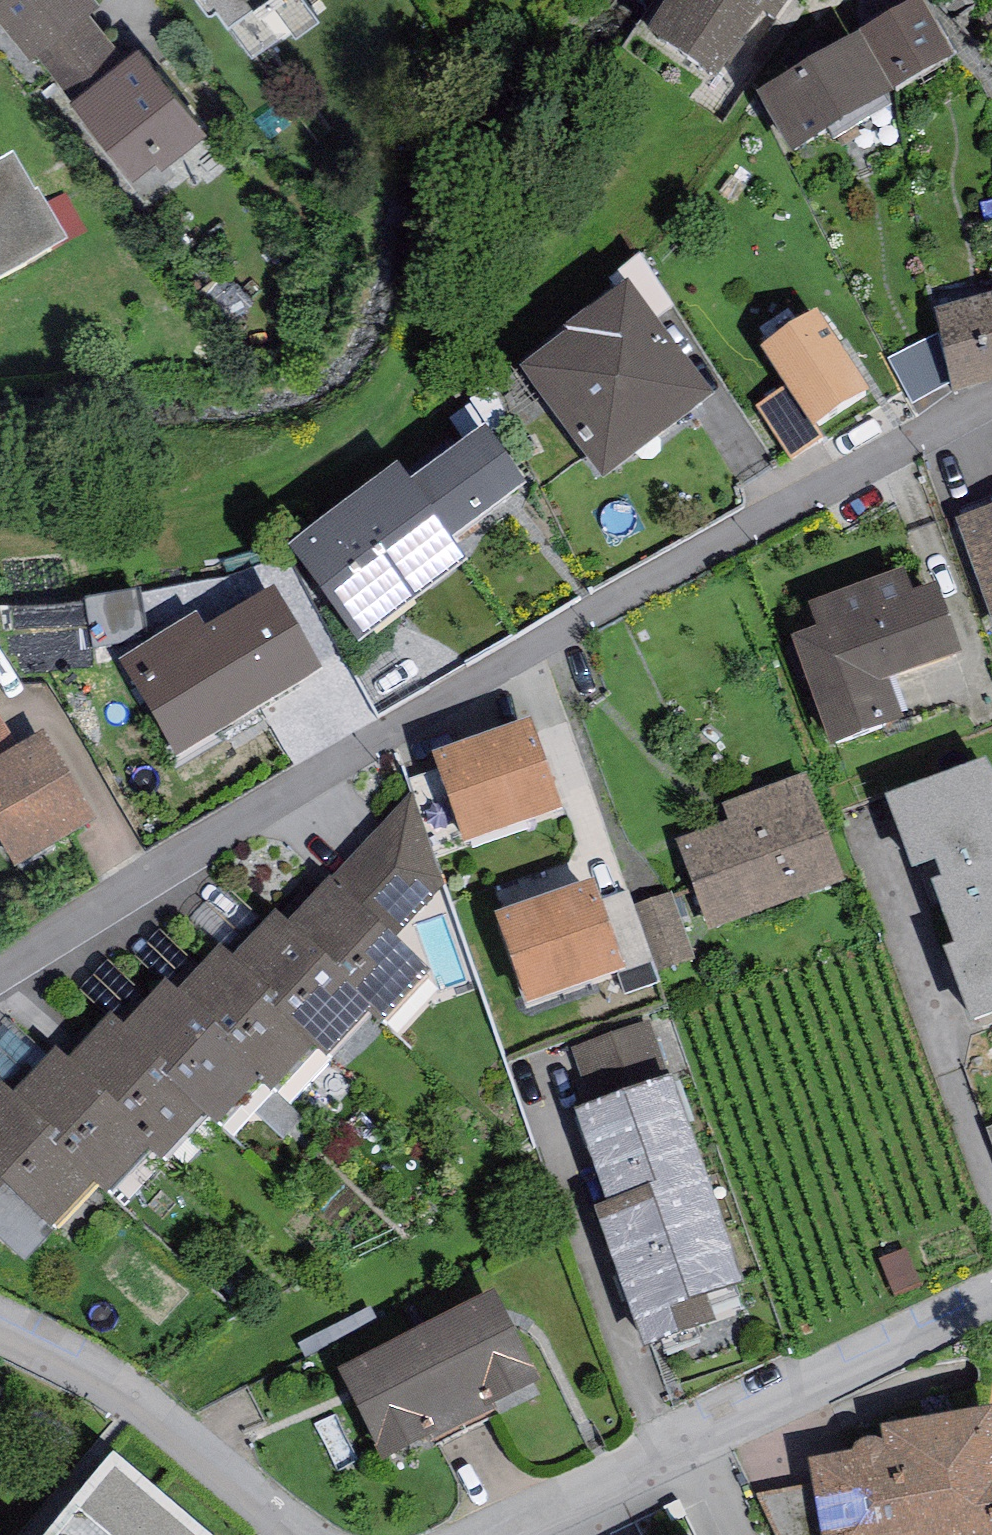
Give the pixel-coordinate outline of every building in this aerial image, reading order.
[(67,90),(120,48),(82,3),(86,0),(0,0),(0,9),(67,90)] [(255,43),(311,0),(221,0),(255,43)] [(648,29),(716,75),(761,10),(777,21),(791,0),(668,0),(648,29)] [(860,27),(893,86),(954,52),(925,0),(909,0),(860,27)] [(860,27),(754,91),(791,152),(827,131),(833,140),(892,103),(886,94),(896,89),(893,86),(860,27)] [(120,48),(67,90),(48,105),(116,191),(208,118),(140,33),(120,48)] [(13,152),(0,159),(0,277),(68,239),(38,186),(34,188),(13,152)] [(628,281),(518,364),(603,476),(713,393),(628,281)] [(935,308),(951,393),(991,381),(991,291),(935,308)] [(879,415),(809,313),(755,350),(780,386),(750,406),(789,464),(817,445),(823,453),(879,415)] [(485,423),(410,477),(452,536),(527,482),(485,423)] [(410,477),(397,462),(287,544),(357,636),(467,554),(452,536),(410,477)] [(955,516),(991,616),(991,502),(955,516)] [(904,567),(808,601),(817,627),(792,636),(831,742),(905,716),(891,677),(962,651),(936,580),(912,589),(904,567)] [(199,612),(118,659),(175,756),(325,669),(275,584),(206,624),(199,612)] [(87,594),(94,646),(147,639),(140,586),(87,594)] [(17,745),(0,717),(0,756),(17,745)] [(431,753),(464,843),(563,808),(530,717),(431,753)] [(16,866),(97,817),(44,729),(17,745),(0,756),(0,840),(16,866)] [(883,793),(911,866),(926,861),(955,943),(944,946),(972,1019),(991,1012),(991,765),(987,755),(883,793)] [(807,773),(722,803),(728,820),(675,839),(707,929),(845,881),(807,773)] [(333,874),(392,937),(444,888),(410,795),(333,874)] [(392,937),(333,874),(287,917),(373,1009),(368,1014),(377,1023),(428,975),(392,937)] [(496,911),(527,1004),(626,971),(595,878),(496,911)] [(641,892),(615,900),(637,971),(663,963),(641,892)] [(649,905),(673,974),(706,963),(682,894),(649,905)] [(373,1009),(287,917),(277,909),(232,952),(276,997),(270,1003),(313,1047),(323,1057),(368,1014),(373,1009)] [(276,997),(232,952),(220,942),(176,988),(266,1075),(259,1082),(272,1093),(313,1047),(270,1003),(276,997)] [(266,1075),(176,988),(167,979),(122,1024),(165,1065),(159,1072),(204,1116),(215,1127),(259,1082),(266,1075)] [(165,1065),(122,1024),(113,1014),(69,1057),(156,1147),(149,1153),(158,1162),(204,1116),(159,1072),(165,1065)] [(156,1147),(69,1057),(58,1047),(11,1092),(98,1183),(108,1193),(149,1153),(156,1147)] [(672,1074),(575,1108),(607,1200),(596,1204),(644,1345),(715,1320),(706,1293),(743,1280),(672,1074)] [(11,1092),(0,1083),(0,1195),(8,1187),(52,1230),(98,1183),(11,1092)] [(495,1288),(415,1329),(462,1420),(542,1379),(495,1288)] [(382,1461),(462,1420),(415,1329),(335,1369),(382,1461)] [(808,1457),(813,1485),(822,1534),(991,1534),(991,1404),(880,1424),(882,1440),(876,1437),(869,1437),(860,1441),(853,1446),(851,1450),(808,1457)] [(113,1452),(43,1534),(213,1534),(113,1452)] [(813,1485),(758,1494),(776,1534),(822,1534),(813,1485)]
